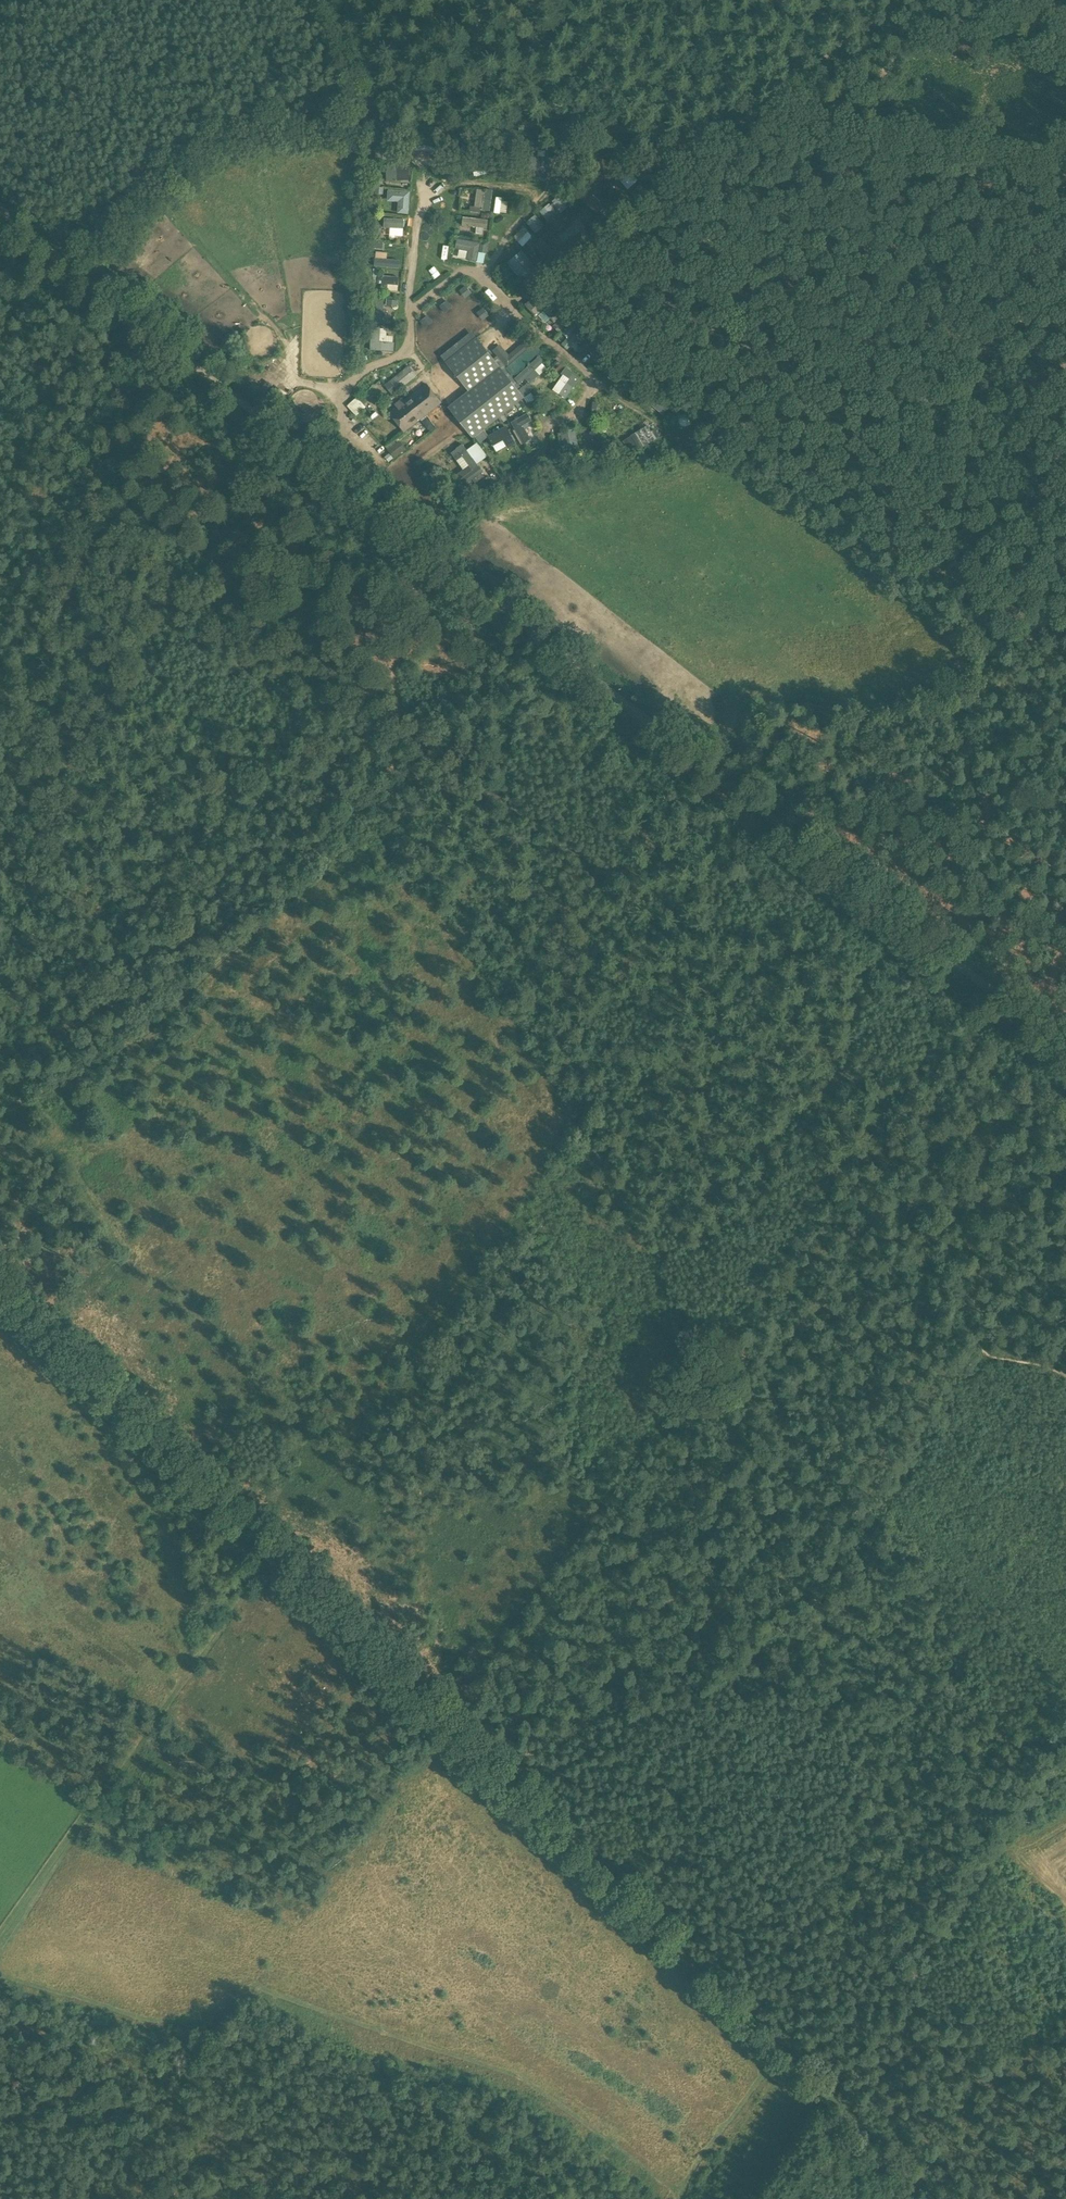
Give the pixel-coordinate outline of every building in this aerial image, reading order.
[(363,140),(362,149),(364,149),(364,147),(371,147),(372,141),(363,140)] [(416,153),(416,157),(432,159),(433,147),(415,145),(414,153),(416,153)] [(521,151),(521,153),(529,154),(529,151),(530,146),(522,145),(521,151)] [(394,164),(394,160),(404,160),(404,148),(384,147),(383,159),(387,159),(386,164),(394,164)] [(450,161),(449,172),(457,172),(459,153),(441,151),(441,158),(448,159),(447,161),(450,161)] [(467,159),(470,172),(489,168),(486,155),(467,159)] [(559,176),(567,178),(569,172),(571,173),(572,171),(582,174),(584,166),(564,160),(559,176)] [(621,167),(629,178),(641,168),(635,161),(632,164),(629,160),(621,167)] [(648,175),(651,179),(650,180),(654,185),(667,175),(664,171),(668,168),(663,163),(648,175)] [(408,168),(394,169),(394,165),(386,165),(387,170),(389,170),(389,181),(395,181),(395,180),(408,180),(408,168)] [(470,206),(470,211),(480,212),(480,207),(482,207),(482,210),(489,211),(492,190),(484,188),(484,190),(476,189),(474,206),(470,206)] [(586,190),(580,196),(596,212),(602,206),(586,190)] [(407,212),(408,193),(389,192),(389,200),(399,200),(399,212),(407,212)] [(516,207),(516,192),(502,192),(501,206),(516,207)] [(563,197),(551,207),(554,211),(558,208),(561,212),(570,205),(563,197)] [(88,214),(92,218),(102,207),(98,204),(88,214)] [(551,207),(542,214),(549,222),(561,212),(558,208),(554,211),(551,207)] [(389,212),(388,226),(396,226),(397,212),(389,212)] [(488,220),(463,217),(462,226),(487,228),(488,220)] [(537,218),(529,224),(536,232),(544,226),(537,218)] [(590,232),(581,222),(561,239),(561,240),(558,243),(566,252),(590,232)] [(373,225),(373,239),(380,239),(381,225),(373,225)] [(538,250),(546,243),(542,238),(534,245),(538,250)] [(467,259),(476,260),(479,243),(458,239),(457,243),(456,244),(455,248),(456,249),(460,249),(461,249),(469,250),(467,259)] [(373,241),(373,248),(382,249),(382,241),(373,241)] [(387,248),(387,257),(407,258),(407,249),(387,248)] [(542,260),(533,250),(528,254),(537,264),(542,260)] [(521,251),(508,262),(518,275),(529,266),(532,270),(535,268),(521,251)] [(548,261),(552,266),(561,258),(557,254),(548,261)] [(397,285),(398,277),(379,275),(377,287),(387,288),(388,284),(397,285)] [(389,318),(390,293),(382,293),(381,318),(389,318)] [(538,293),(526,305),(537,316),(543,310),(555,322),(561,316),(538,293)] [(451,307),(459,300),(454,294),(446,300),(451,307)] [(380,322),(381,299),(373,298),(372,322),(380,322)] [(494,304),(485,312),(493,322),(503,314),(494,304)] [(565,316),(555,326),(559,330),(569,320),(565,316)] [(563,343),(568,348),(584,330),(574,321),(564,332),(568,336),(563,343)] [(504,333),(509,338),(519,329),(515,324),(504,333)] [(371,328),(370,350),(392,351),(393,342),(379,342),(380,328),(371,328)] [(522,395),(476,338),(446,362),(468,391),(448,407),(472,438),(522,395)] [(508,367),(533,345),(528,340),(508,358),(498,346),(493,350),(508,367)] [(581,341),(578,345),(579,349),(582,352),(587,346),(581,341)] [(525,379),(530,384),(540,375),(535,370),(543,363),(538,357),(514,379),(519,385),(525,379)] [(408,366),(391,380),(399,389),(416,376),(408,366)] [(558,394),(565,399),(580,378),(565,368),(560,374),(562,376),(568,380),(558,394)] [(403,397),(394,404),(397,407),(389,412),(404,431),(441,402),(427,383),(405,400),(403,397)] [(529,392),(524,385),(518,390),(524,396),(529,392)] [(536,398),(542,392),(536,386),(530,392),(536,398)] [(571,405),(580,397),(575,392),(567,399),(571,405)] [(622,418),(627,414),(618,403),(613,407),(622,418)] [(506,411),(500,415),(505,423),(511,419),(506,411)] [(511,422),(523,443),(531,439),(524,428),(529,425),(528,423),(531,420),(527,413),(511,422)] [(533,428),(540,427),(539,419),(532,420),(533,428)] [(501,421),(495,425),(498,431),(505,427),(501,421)] [(647,426),(630,436),(637,447),(639,450),(659,437),(655,430),(651,432),(647,426)] [(506,427),(488,437),(493,445),(503,439),(507,447),(515,443),(506,427)] [(578,447),(575,429),(561,431),(564,449),(578,447)] [(484,431),(476,437),(480,442),(486,437),(485,436),(487,435),(484,431)] [(623,440),(630,452),(637,447),(630,436),(623,440)] [(617,449),(612,439),(607,442),(611,449),(612,448),(613,451),(617,449)] [(468,446),(477,462),(483,459),(474,442),(468,446)] [(403,451),(396,443),(388,449),(394,458),(403,451)] [(463,444),(462,445),(451,453),(456,461),(461,457),(472,471),(461,478),(466,485),(472,480),(475,483),(484,476),(482,472),(478,466),(479,466),(463,444)] [(389,452),(384,456),(388,461),(393,457),(389,452)] [(483,487),(491,481),(488,476),(480,482),(483,487)] [(308,538),(298,538),(299,555),(309,554),(308,538)]
